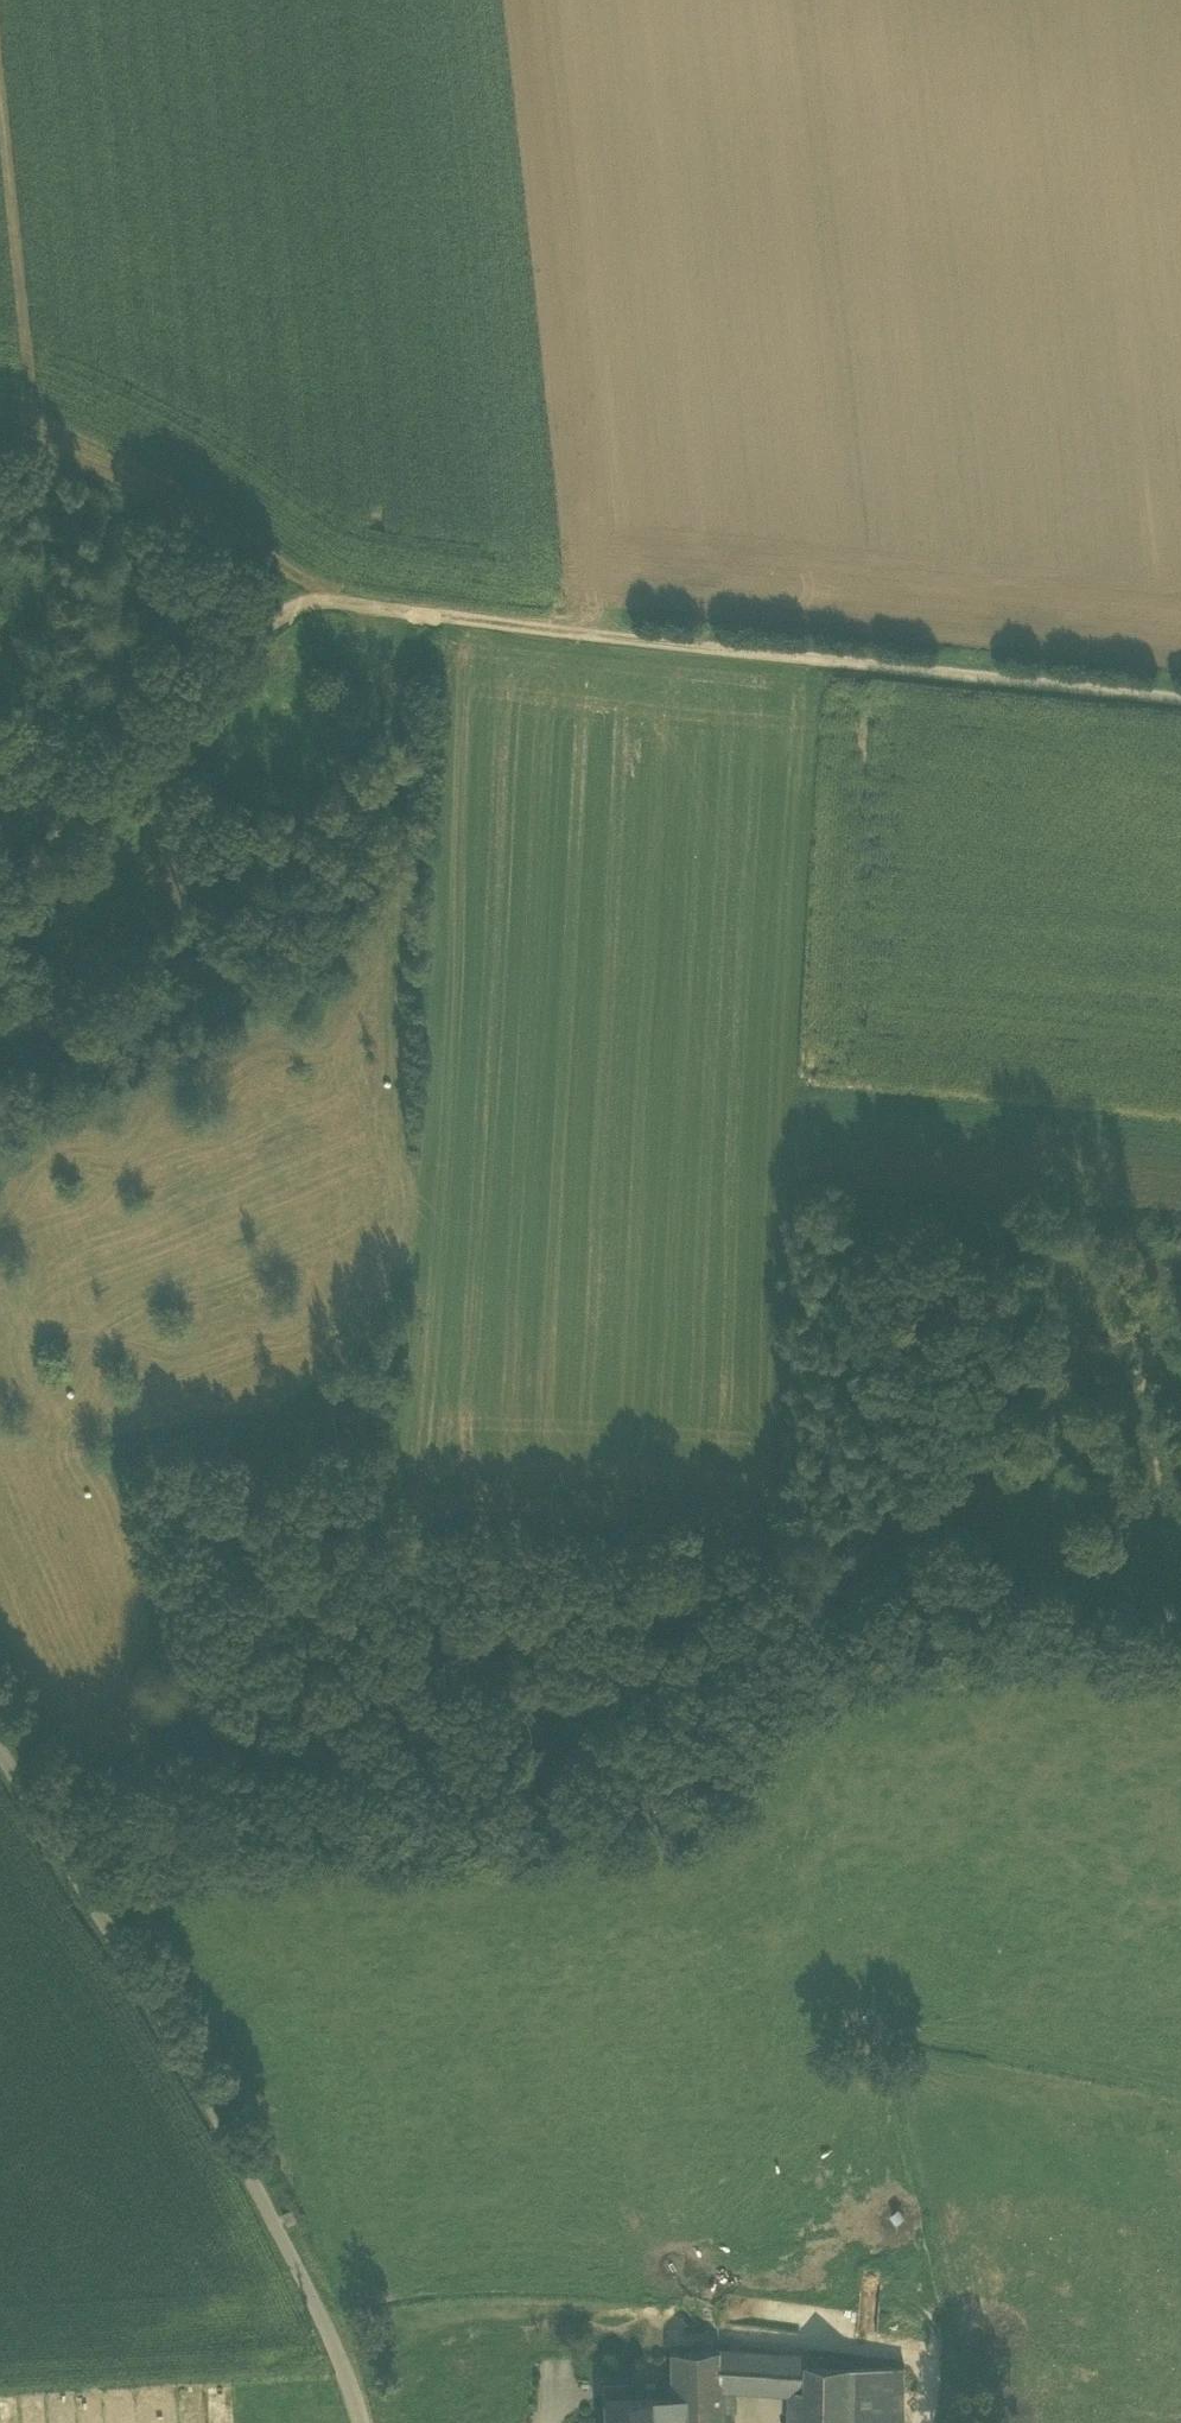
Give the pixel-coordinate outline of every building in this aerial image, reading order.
[(720,2387),(719,2348),(670,2350),(671,2394),(649,2395),(650,2422),(731,2422),(731,2409),(720,2409),(720,2387)] [(720,2387),(797,2392),(797,2388),(806,2389),(809,2362),(809,2354),(719,2348),(720,2387)] [(809,2362),(806,2389),(797,2388),(797,2392),(796,2422),(857,2422),(858,2365),(809,2362)] [(857,2422),(905,2422),(904,2364),(858,2365),(857,2422)] [(602,2382),(603,2396),(630,2395),(630,2381),(602,2382)] [(649,2395),(630,2395),(603,2396),(603,2399),(604,2422),(650,2422),(649,2395)]
